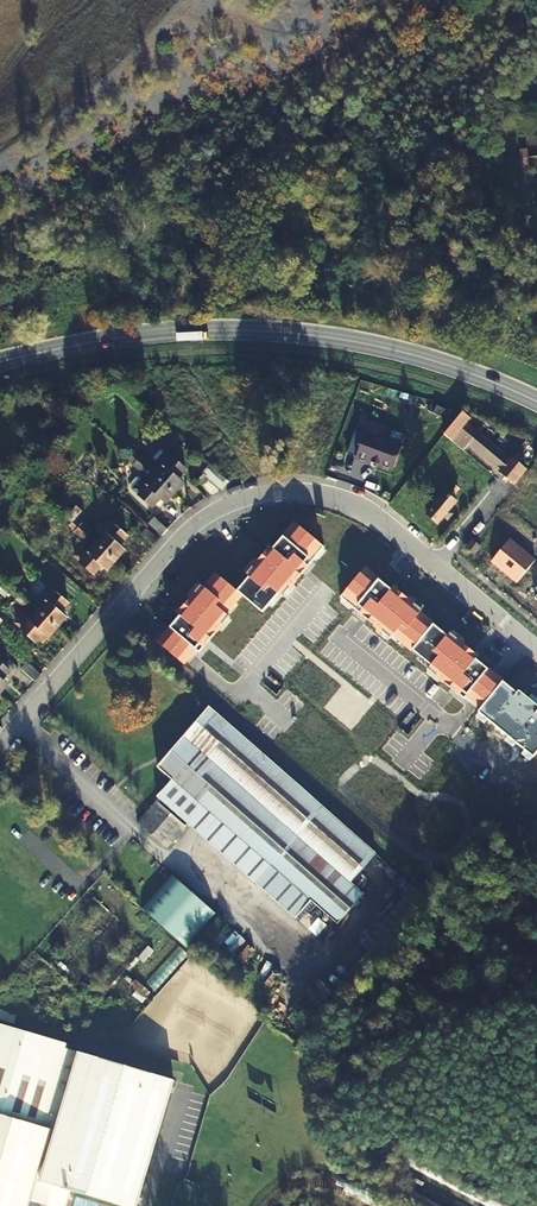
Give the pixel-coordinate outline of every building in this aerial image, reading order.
[(448,421),(452,413),(436,405),(432,413),(448,421)] [(462,412),(443,435),(450,441),(465,423),(469,418),(462,412)] [(450,441),(463,451),(468,445),(500,472),(514,484),(525,470),(510,458),(509,459),(465,423),(450,441)] [(356,430),(346,455),(355,459),(355,460),(370,467),(371,465),(386,471),(396,446),(356,430)] [(135,453),(132,456),(147,469),(151,464),(143,458),(142,459),(135,453)] [(164,468),(156,477),(176,494),(184,485),(179,480),(187,470),(173,458),(172,459),(166,454),(158,463),(164,468)] [(143,474),(147,469),(132,456),(129,460),(136,466),(135,467),(143,474)] [(208,465),(202,473),(222,488),(228,480),(208,465)] [(167,504),(176,494),(156,477),(148,486),(142,481),(134,490),(141,495),(140,496),(153,508),(162,499),(167,504)] [(450,498),(458,490),(453,486),(427,517),(437,525),(444,518),(448,521),(452,515),(448,512),(456,503),(450,498)] [(75,521),(73,524),(87,536),(91,532),(83,526),(82,527),(75,521)] [(104,536),(97,544),(116,561),(124,552),(119,547),(127,538),(113,527),(112,528),(106,522),(98,530),(104,536)] [(83,541),(87,536),(73,524),(69,528),(76,534),(75,534),(83,541)] [(268,553),(264,559),(261,556),(241,579),(245,582),(233,596),(212,578),(200,592),(197,590),(178,613),(181,615),(154,648),(179,669),(191,654),(195,658),(225,622),(221,619),(237,600),(258,617),(274,598),(278,601),(319,551),(290,527),(268,553)] [(107,572),(116,561),(97,544),(89,554),(82,549),(75,557),(81,563),(80,564),(94,576),(101,568),(107,572)] [(360,571),(337,601),(388,642),(391,638),(428,668),(426,672),(462,701),(465,697),(480,709),(501,683),(473,661),(468,657),(470,653),(447,635),(444,638),(416,616),(419,613),(395,594),(393,597),(387,593),(360,571)] [(17,587),(14,590),(29,603),(33,598),(25,592),(24,593),(17,587)] [(46,602),(39,611),(58,628),(66,619),(61,614),(69,605),(55,592),(53,594),(47,589),(40,597),(46,602)] [(24,608),(29,603),(14,590),(11,593),(18,600),(17,601),(24,608)] [(49,638),(58,628),(39,611),(31,621),(24,615),(17,623),(23,629),(23,630),(36,642),(44,633),(49,638)] [(7,686),(2,681),(10,672),(0,663),(0,694),(7,686)] [(536,746),(536,694),(524,681),(502,703),(532,732),(527,737),(536,747),(536,746)] [(161,805),(192,830),(208,811),(275,866),(274,867),(278,870),(332,915),(358,884),(381,856),(324,809),(271,765),(210,713),(159,774),(175,788),(161,805)] [(491,747),(502,757),(523,735),(512,725),(491,747)] [(191,833),(162,810),(144,832),(173,856),(191,833)] [(208,811),(192,830),(263,888),(278,870),(274,867),(275,866),(208,811)] [(225,921),(179,883),(151,918),(197,955),(225,921)] [(358,884),(332,915),(346,926),(372,895),(358,884)] [(319,936),(326,923),(316,918),(310,932),(319,936)] [(12,1012),(0,1008),(0,1018),(9,1021),(12,1012)] [(32,1194),(40,1196),(68,1205),(72,1190),(98,1197),(129,1205),(138,1205),(174,1079),(65,1047),(66,1042),(0,1023),(0,1205),(28,1205),(32,1194)] [(40,1196),(32,1194),(28,1205),(37,1205),(39,1202),(40,1196)] [(39,1202),(54,1205),(67,1205),(68,1205),(40,1196),(39,1202)]
